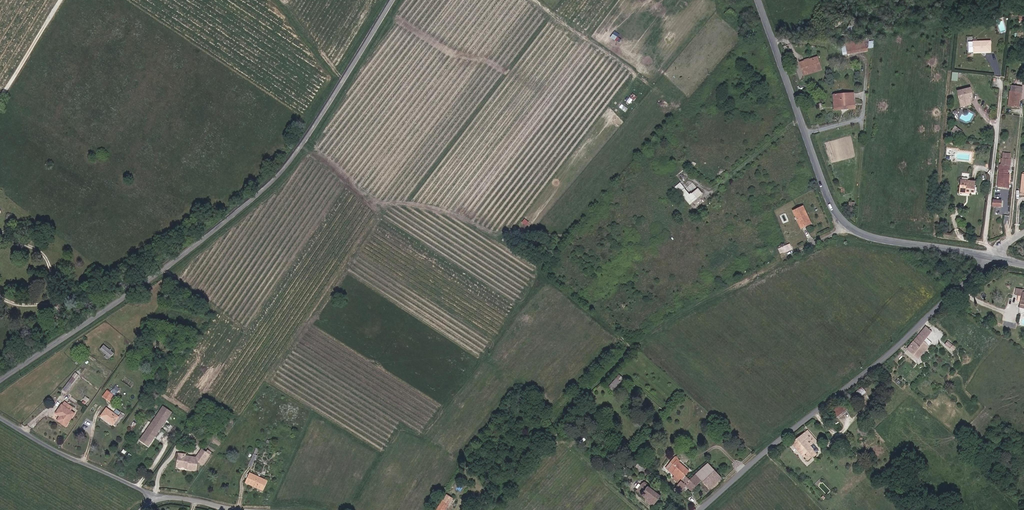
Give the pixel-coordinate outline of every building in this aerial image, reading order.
[(982,49),(982,38),(964,39),(965,50),(982,49)] [(864,39),(843,43),(845,54),(866,50),(864,39)] [(805,74),(822,68),(819,57),(801,63),(805,74)] [(1023,93),(1023,87),(1011,86),(1010,106),(1020,107),(1021,93),(1023,93)] [(962,104),(971,101),(971,100),(974,99),(971,88),(959,92),(962,104)] [(835,106),(856,104),(855,93),(834,95),(835,106)] [(1011,165),(1012,159),(1003,158),(1003,162),(1001,161),(998,185),(1008,186),(1010,173),(1008,172),(1009,165),(1011,165)] [(976,191),(977,181),(961,179),(960,190),(976,191)] [(674,186),(679,192),(683,188),(679,183),(674,186)] [(690,204),(704,192),(699,187),(692,193),(691,192),(688,194),(683,188),(679,192),(690,204)] [(856,213),(857,206),(849,205),(848,212),(856,213)] [(808,214),(804,206),(794,210),(802,228),(810,224),(806,215),(808,214)] [(781,254),(793,249),(791,243),(778,248),(781,254)] [(925,339),(932,331),(927,326),(907,346),(920,358),(932,346),(925,339)] [(947,342),(945,346),(954,350),(956,346),(947,342)] [(100,349),(110,357),(113,353),(104,345),(100,349)] [(67,392),(80,377),(76,373),(63,388),(67,392)] [(609,386),(613,390),(624,378),(620,374),(609,386)] [(116,385),(111,391),(116,395),(121,388),(116,385)] [(855,392),(859,398),(867,392),(862,386),(855,392)] [(115,395),(108,390),(104,396),(111,401),(115,395)] [(829,412),(836,421),(849,410),(843,402),(829,412)] [(58,419),(67,425),(75,413),(62,405),(56,413),(60,416),(58,419)] [(151,445),(174,411),(165,405),(142,440),(151,445)] [(101,416),(114,424),(119,416),(107,408),(101,416)] [(806,457),(808,459),(814,454),(811,452),(814,450),(811,446),(815,443),(812,439),(816,436),(809,428),(792,444),(805,458),(806,457)] [(203,449),(197,457),(186,456),(186,454),(179,453),(177,467),(188,468),(188,469),(197,470),(199,461),(204,464),(212,453),(209,451),(207,453),(203,449)] [(253,467),(258,455),(254,454),(249,465),(253,467)] [(680,483),(687,476),(691,472),(676,457),(666,467),(675,476),(674,478),(680,483)] [(702,481),(711,490),(724,477),(709,462),(696,475),(702,481)] [(264,490),(269,481),(251,473),(247,482),(264,490)] [(691,480),(687,476),(680,483),(676,487),(681,492),(685,487),(691,493),(702,481),(696,475),(691,480)] [(663,497),(649,486),(643,493),(647,497),(650,494),(659,502),(663,497)] [(447,494),(438,509),(447,509),(455,498),(447,494)] [(650,494),(647,497),(657,505),(659,502),(650,494)]
